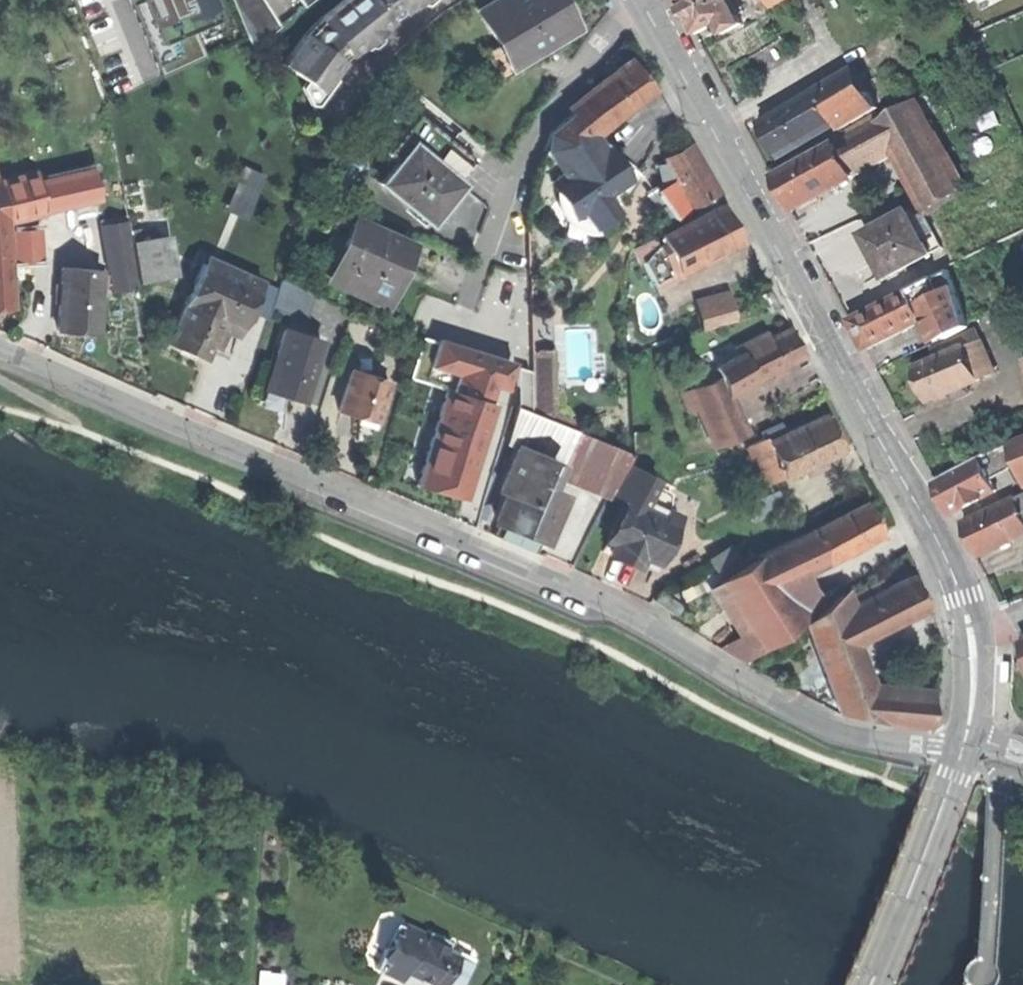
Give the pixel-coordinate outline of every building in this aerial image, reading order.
[(152,64),(203,54),(197,26),(214,23),(209,0),(138,0),(152,64)] [(279,29),(261,0),(224,0),(252,46),(279,29)] [(326,30),(324,31),(321,29),(316,28),(313,30),(310,33),(310,38),(312,43),(302,35),(277,61),(317,90),(328,76),(329,77),(336,68),(341,62),(335,57),(341,49),(345,53),(358,43),(356,41),(370,30),(372,32),(386,21),(382,16),(384,14),(385,15),(387,16),(390,15),(392,13),(393,11),(392,9),(391,7),(392,6),(400,0),(375,0),(372,2),(371,0),(341,0),(317,19),(326,30)] [(497,45),(508,38),(518,55),(553,33),(571,23),(557,0),(494,0),(476,11),(497,45)] [(687,16),(696,34),(712,25),(717,34),(723,31),(724,33),(742,24),(737,14),(743,11),(738,0),(678,0),(687,16)] [(789,0),(768,0),(773,9),(789,0)] [(995,16),(991,0),(968,0),(975,29),(997,24),(995,16)] [(995,16),(1022,9),(1022,0),(991,0),(995,16)] [(889,31),(884,33),(894,52),(899,49),(889,31)] [(562,49),(553,33),(518,55),(507,61),(497,45),(483,53),(502,85),(562,49)] [(507,61),(518,55),(508,38),(497,45),(507,61)] [(567,108),(572,115),(589,138),(653,91),(640,74),(630,61),(567,108)] [(846,64),(851,74),(855,72),(849,62),(846,64)] [(878,109),(874,103),(873,104),(855,72),(851,74),(819,92),(838,125),(840,130),(878,109)] [(780,157),(838,125),(819,92),(761,124),(771,141),(780,157)] [(965,191),(916,101),(880,120),(897,151),(929,210),(965,191)] [(459,185),(455,182),(473,160),(460,149),(459,148),(454,155),(442,146),(448,139),(447,139),(415,113),(383,153),(395,163),(378,184),(427,224),(445,202),(459,185)] [(847,129),(851,136),(870,126),(880,120),(877,113),(847,129)] [(617,156),(612,148),(593,162),(589,156),(598,150),(589,138),(572,115),(549,132),(544,148),(561,170),(547,180),(557,193),(573,217),(580,212),(592,227),(617,208),(607,195),(628,179),(619,168),(611,157),(614,156),(615,157),(617,156)] [(880,120),(870,126),(886,156),(897,151),(880,120)] [(851,136),(837,143),(854,174),(886,156),(870,126),(851,136)] [(454,155),(459,148),(460,149),(466,142),(453,131),(447,139),(448,139),(442,146),(454,155)] [(783,192),(793,209),(855,176),(854,174),(837,143),(775,177),(783,192)] [(677,184),(691,209),(717,193),(690,147),(664,162),(677,184)] [(90,170),(36,183),(43,210),(97,198),(90,170)] [(0,182),(0,197),(5,219),(8,218),(19,216),(43,210),(36,183),(34,174),(0,182)] [(672,219),(691,209),(677,184),(656,196),(672,219)] [(574,224),(573,217),(557,193),(535,209),(554,237),(574,224)] [(659,236),(676,271),(738,240),(728,221),(720,205),(659,236)] [(876,255),(887,277),(932,254),(914,221),(910,212),(894,220),(880,227),(865,234),(876,255)] [(877,221),(880,227),(894,220),(891,214),(877,221)] [(926,214),(914,221),(932,254),(944,248),(926,214)] [(24,260),(19,216),(8,218),(11,261),(24,260)] [(111,290),(117,289),(113,268),(132,265),(129,242),(125,219),(97,223),(104,268),(108,267),(111,290)] [(344,238),(327,277),(384,303),(385,301),(380,299),(394,266),(400,268),(403,260),(408,248),(351,223),(344,238)] [(652,283),(676,271),(659,236),(635,248),(652,283)] [(158,237),(129,242),(132,265),(135,282),(165,277),(158,237)] [(9,309),(5,255),(0,255),(0,310),(9,309)] [(182,304),(183,305),(220,321),(223,315),(241,323),(260,281),(227,267),(225,273),(200,262),(182,304)] [(117,289),(136,286),(135,282),(132,265),(113,268),(117,289)] [(385,301),(400,268),(394,266),(380,299),(385,301)] [(74,333),(93,334),(96,288),(103,288),(104,275),(97,274),(98,270),(60,268),(59,286),(58,304),(56,331),(74,333)] [(950,272),(911,291),(925,320),(934,339),(944,334),(946,337),(968,328),(950,272)] [(859,334),(866,348),(925,320),(911,291),(852,320),(859,334)] [(182,350),(203,360),(214,335),(217,326),(220,321),(183,305),(166,344),(182,350)] [(699,317),(702,328),(735,319),(732,309),(699,317)] [(223,315),(220,321),(217,326),(223,329),(236,334),(241,323),(223,315)] [(219,337),(223,329),(217,326),(214,335),(219,337)] [(742,353),(754,378),(772,370),(778,367),(801,357),(794,342),(788,330),(768,340),(742,353)] [(283,393),(302,399),(307,385),(311,370),(320,342),(283,331),(266,388),(283,393)] [(733,348),(736,356),(742,353),(768,340),(765,333),(733,348)] [(968,335),(962,337),(966,347),(972,344),(968,335)] [(492,401),(486,400),(491,384),(503,388),(512,360),(434,337),(426,365),(452,373),(447,387),(440,385),(410,481),(438,490),(461,497),(492,401)] [(934,349),(938,359),(966,347),(962,337),(934,349)] [(972,344),(966,347),(980,379),(995,373),(982,340),(972,344)] [(922,384),(929,400),(954,390),(966,385),(980,379),(966,347),(938,359),(916,368),(922,384)] [(529,353),(530,409),(549,409),(548,353),(529,353)] [(726,391),(754,378),(742,353),(736,356),(715,366),(715,368),(718,375),(726,391)] [(700,375),(703,382),(718,375),(715,368),(700,375)] [(316,371),(311,370),(307,385),(312,386),(316,371)] [(358,412),(376,418),(386,383),(349,372),(338,411),(349,414),(357,417),(358,412)] [(726,391),(718,375),(703,382),(687,389),(714,447),(744,433),(726,391)] [(969,392),(966,385),(954,390),(957,398),(969,392)] [(705,451),(714,447),(687,389),(679,393),(705,451)] [(547,462),(560,468),(573,432),(555,424),(530,414),(515,408),(506,444),(517,449),(547,462)] [(530,409),(530,414),(555,424),(554,409),(549,409),(530,409)] [(370,438),(376,418),(358,412),(357,417),(354,426),(355,440),(359,441),(370,438)] [(767,442),(783,476),(804,466),(817,460),(841,449),(833,430),(825,415),(785,434),(767,442)] [(760,433),(762,439),(765,438),(767,442),(785,434),(780,423),(760,433)] [(560,468),(559,469),(613,490),(624,464),(629,454),(573,432),(560,468)] [(765,485),(783,476),(767,442),(765,438),(762,439),(747,446),(750,454),(753,460),(756,465),(759,471),(765,485)] [(1022,481),(1022,442),(1011,446),(1018,466),(1022,481)] [(993,451),(981,457),(993,482),(1018,466),(1011,446),(1010,444),(993,451)] [(540,539),(544,540),(561,497),(537,487),(547,462),(517,449),(500,490),(508,493),(496,521),(498,522),(540,539)] [(745,456),(748,463),(753,460),(750,454),(745,456)] [(981,457),(936,479),(944,495),(953,513),(997,491),(993,482),(981,457)] [(821,468),(817,460),(804,466),(808,474),(821,468)] [(610,495),(623,501),(664,519),(667,511),(669,493),(654,487),(657,479),(624,464),(613,490),(610,495)] [(753,474),(759,471),(756,465),(750,467),(753,474)] [(745,506),(752,522),(781,509),(774,493),(745,506)] [(980,554),(1022,535),(1022,507),(1019,499),(966,523),(973,539),(980,554)] [(677,516),(667,511),(664,519),(623,501),(606,539),(612,542),(608,552),(624,559),(636,565),(640,556),(655,563),(677,516)] [(821,553),(825,561),(880,533),(871,516),(864,502),(809,530),(821,553)] [(535,554),(540,539),(498,522),(493,536),(514,545),(535,554)] [(790,568),(821,553),(809,530),(778,546),(784,556),(790,568)] [(709,559),(719,576),(738,565),(729,548),(709,559)] [(792,610),(772,577),(765,566),(758,555),(716,581),(758,649),(800,623),(792,610)] [(652,571),(655,563),(640,556),(636,565),(652,571)] [(772,577),(790,568),(784,556),(765,566),(772,577)] [(867,635),(867,637),(924,610),(916,594),(909,578),(884,589),(852,604),(853,605),(867,635)] [(848,596),(852,604),(884,589),(880,581),(848,596)] [(805,620),(809,631),(839,613),(853,605),(852,604),(848,596),(846,590),(825,605),(805,620)] [(815,592),(792,610),(800,623),(805,620),(825,605),(815,592)] [(850,642),(867,635),(853,605),(839,613),(844,625),(850,642)] [(809,631),(811,636),(844,625),(839,613),(809,631)] [(868,689),(850,642),(844,625),(811,636),(839,712),(869,692),(868,689)] [(931,695),(868,689),(869,692),(839,712),(874,721),(928,727),(931,695)] [(449,984),(460,984),(465,975),(471,961),(444,950),(449,940),(427,931),(425,935),(407,928),(401,943),(382,948),(374,968),(400,979),(403,972),(429,983),(431,977),(449,984)] [(286,970),(262,969),(261,984),(286,984),(286,970)]
